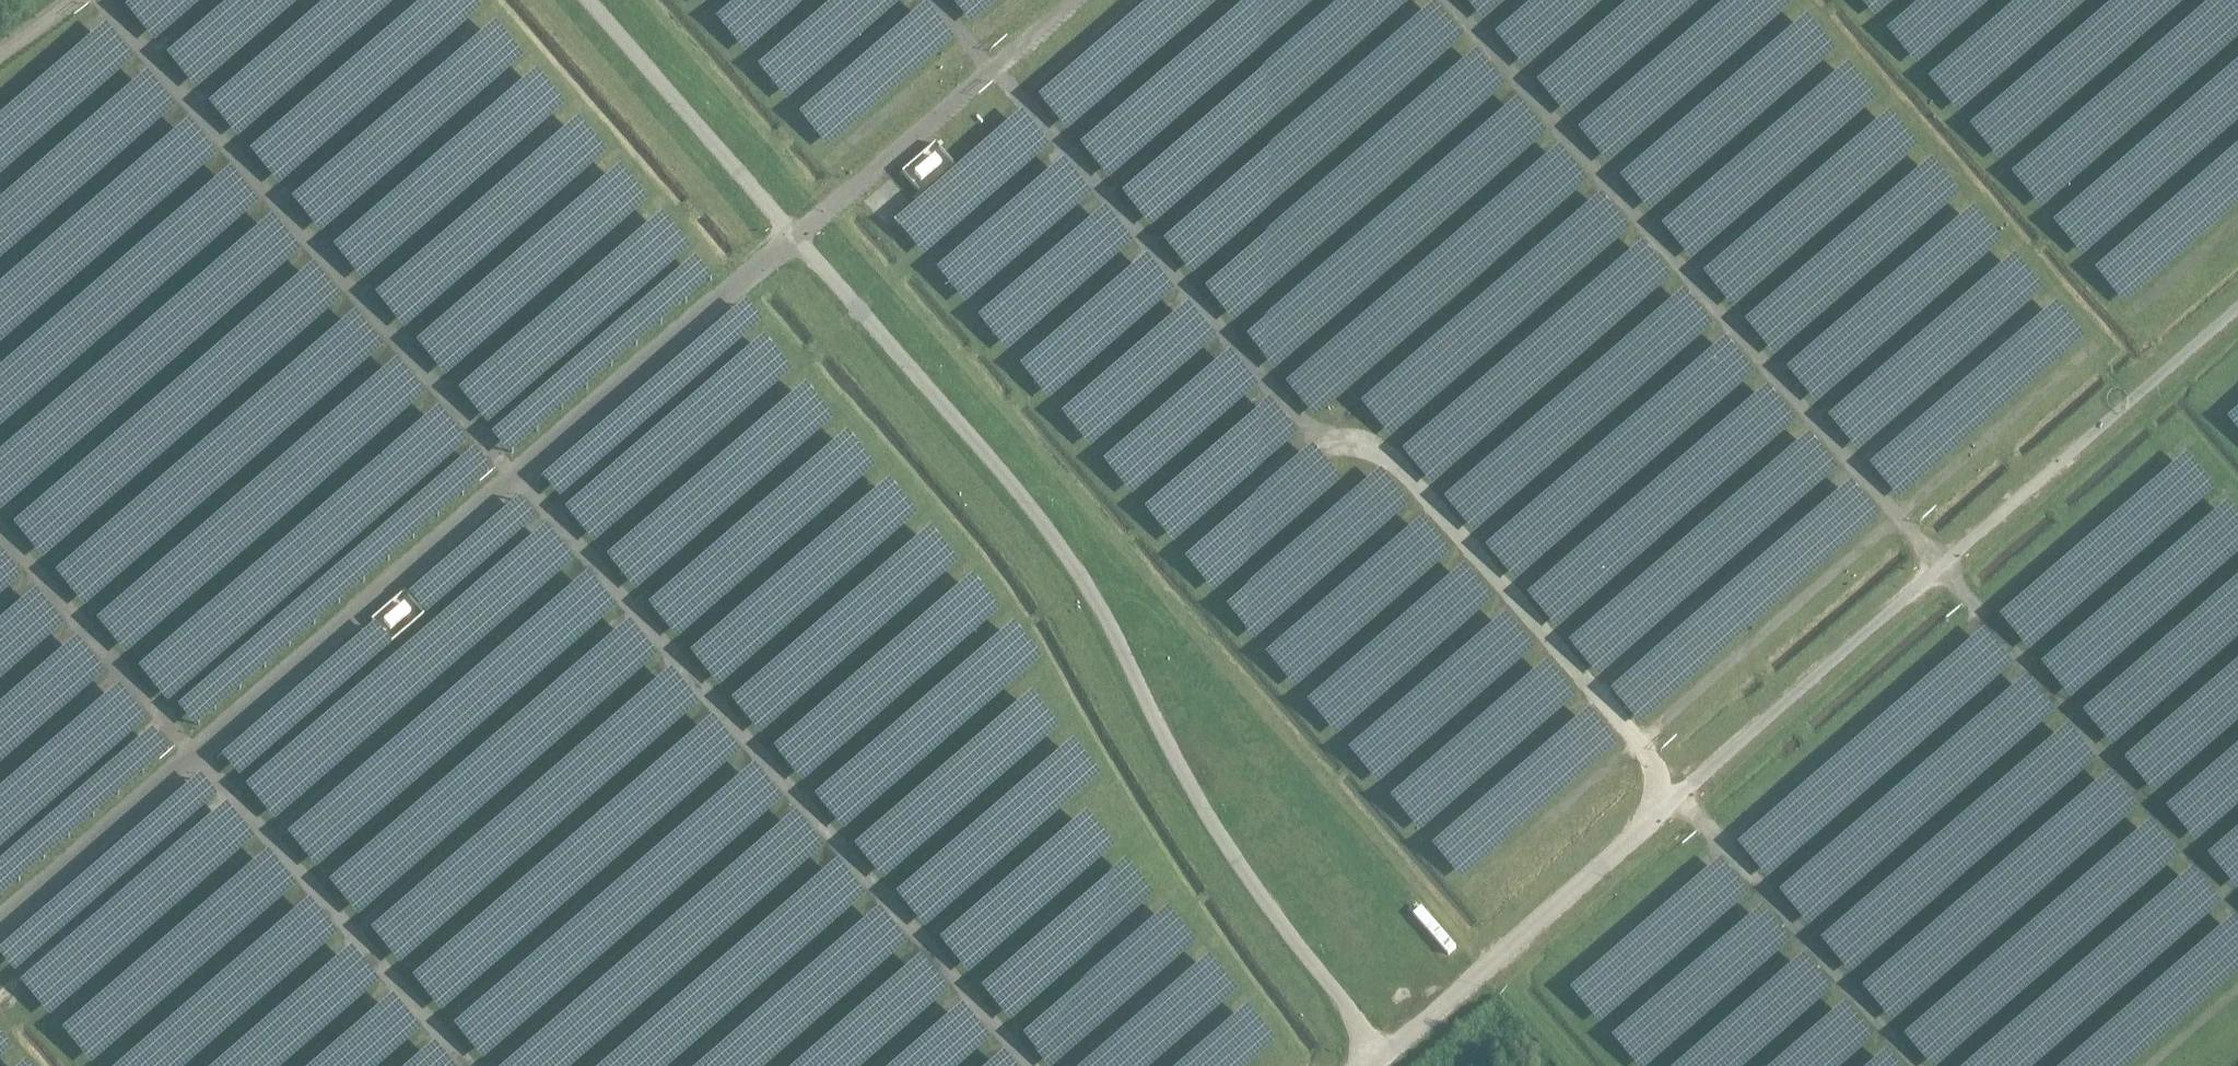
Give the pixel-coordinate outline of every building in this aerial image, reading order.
[(1059,1058),(1075,1056),(1076,1065),(1092,1065),(1088,1044),(1043,1051),(1045,1065),(1060,1065),(1059,1058)]
